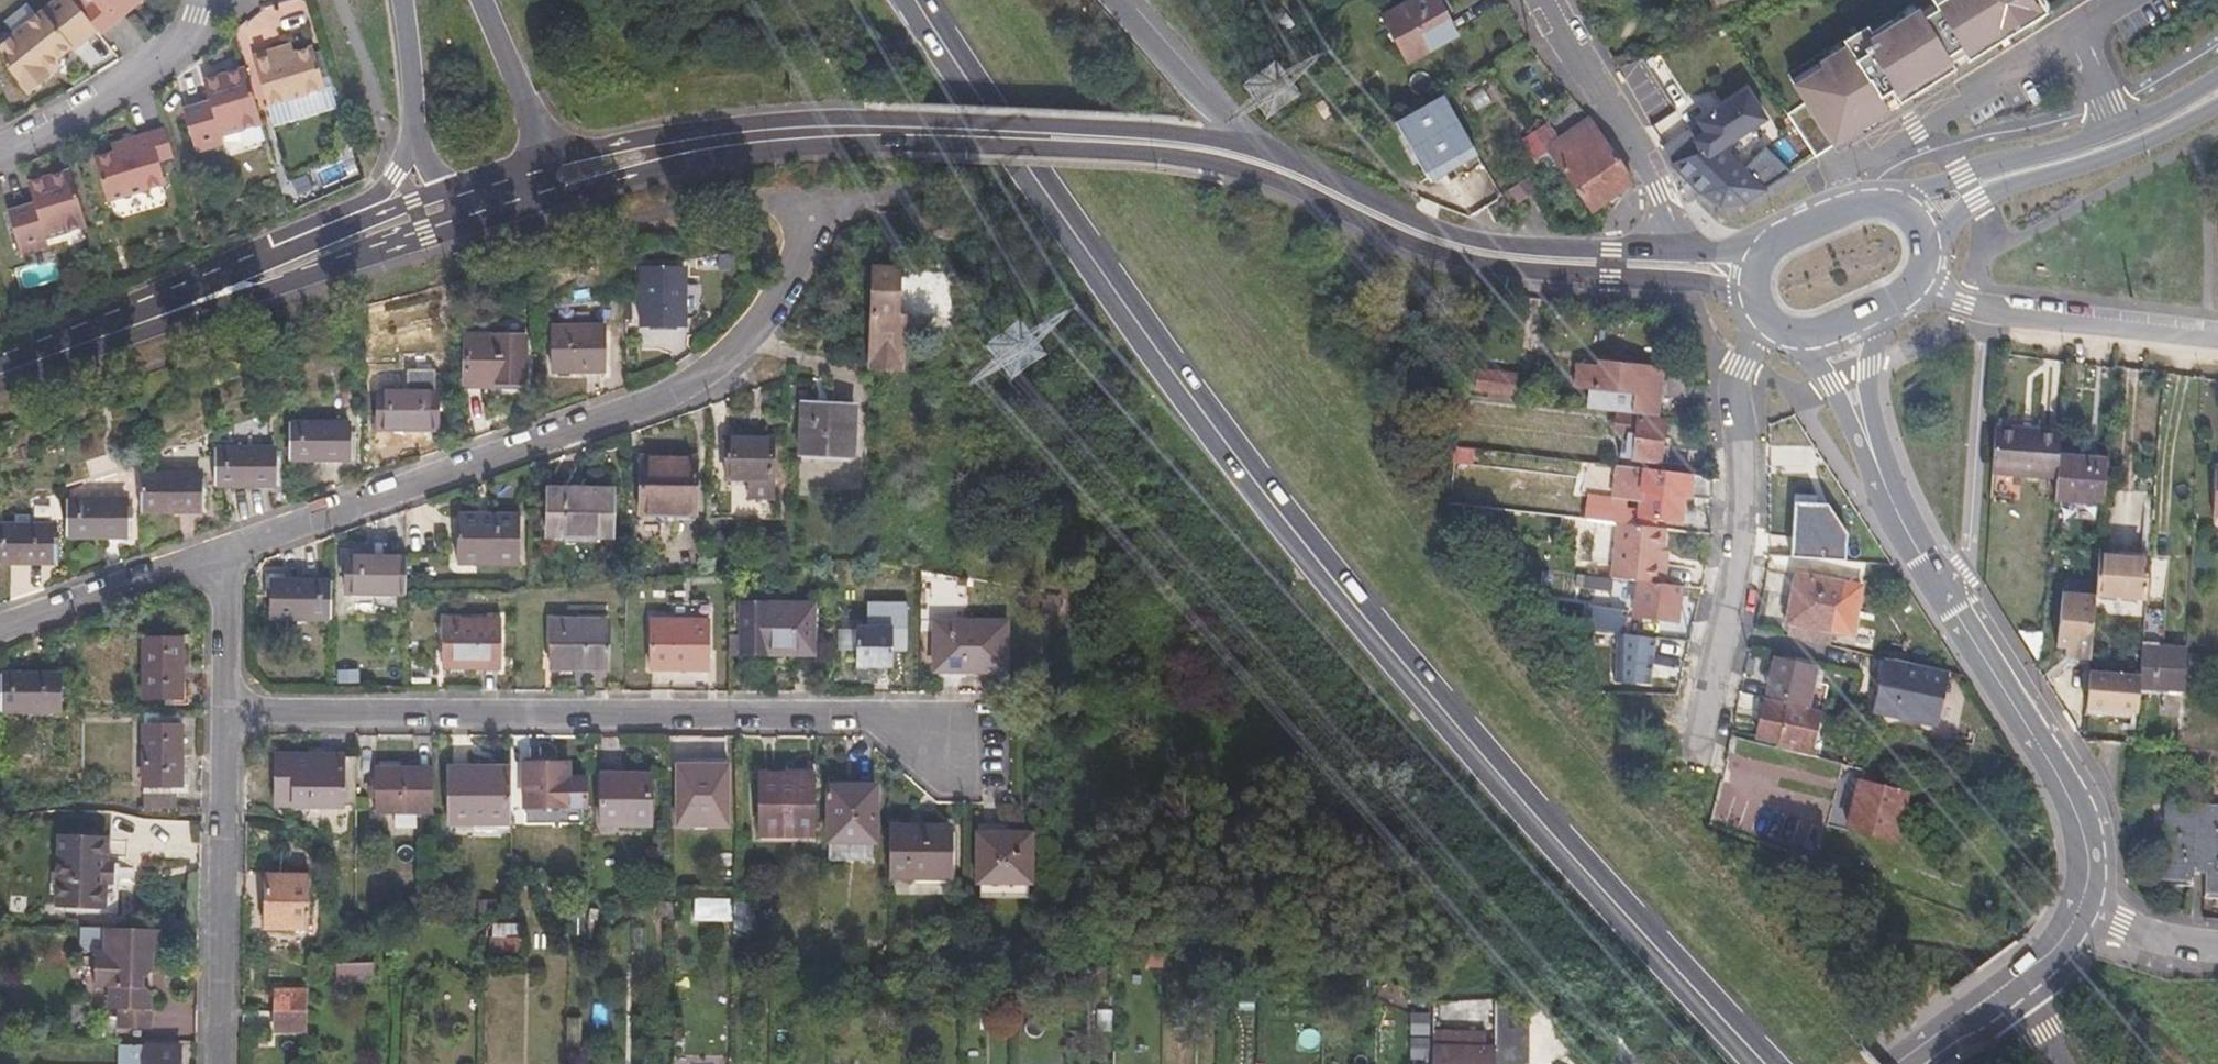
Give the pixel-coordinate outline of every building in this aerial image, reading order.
[(12,38),(6,35),(0,39),(0,63),(27,95),(48,77),(45,74),(42,70),(54,60),(69,48),(70,50),(94,30),(88,23),(69,0),(57,0),(12,38)] [(102,39),(115,29),(112,23),(141,0),(69,0),(88,23),(94,30),(102,39)] [(1406,68),(1455,39),(1432,0),(1415,0),(1378,23),(1406,68)] [(1713,13),(1747,1),(1746,0),(1708,0),(1713,13)] [(1935,10),(1923,18),(1920,14),(1796,89),(1807,105),(1788,117),(1816,159),(1966,67),(2047,17),(2037,0),(1929,0),(1935,10)] [(1273,24),(1285,41),(1290,48),(1305,36),(1288,12),(1273,24)] [(340,91),(327,49),(287,61),(284,53),(267,58),(282,107),(340,91)] [(58,64),(54,60),(42,70),(45,74),(58,64)] [(261,120),(247,74),(223,82),(225,90),(208,95),(212,107),(186,115),(197,156),(225,148),(224,142),(239,137),(237,127),(261,120)] [(1674,165),(1679,170),(1702,194),(1719,210),(1742,206),(1761,193),(1788,177),(1763,151),(1741,171),(1720,148),(1765,120),(1748,92),(1701,120),(1708,132),(1696,140),(1701,149),(1674,165)] [(1400,121),(1433,183),(1478,158),(1444,96),(1400,121)] [(1550,147),(1591,210),(1629,186),(1630,183),(1589,121),(1550,147)] [(1540,133),(1545,140),(1555,134),(1550,126),(1540,133)] [(180,183),(166,134),(150,139),(151,145),(109,157),(122,200),(180,183)] [(88,236),(70,174),(29,186),(35,208),(9,215),(22,262),(50,253),(49,247),(88,236)] [(1511,190),(1520,205),(1536,194),(1528,180),(1511,190)] [(870,273),(868,375),(899,376),(901,322),(901,320),(893,320),(893,305),(894,274),(870,273)] [(646,275),(646,330),(691,330),(691,274),(646,275)] [(901,320),(901,322),(928,322),(928,306),(893,305),(893,320),(901,320)] [(928,322),(963,323),(963,307),(928,306),(928,322)] [(557,330),(557,376),(608,375),(608,330),(557,330)] [(468,349),(468,402),(489,402),(489,391),(526,392),(526,350),(468,349)] [(1571,370),(1568,389),(1629,395),(1629,414),(1652,416),(1657,363),(1595,357),(1594,372),(1571,370)] [(435,385),(436,373),(410,370),(409,383),(435,385)] [(1472,373),(1470,390),(1513,395),(1514,377),(1472,373)] [(366,400),(366,439),(435,439),(435,400),(366,400)] [(801,408),(799,457),(851,459),(853,409),(801,408)] [(1624,430),(1622,457),(1665,460),(1666,449),(1658,447),(1659,420),(1616,416),(1615,430),(1624,430)] [(1996,469),(2001,422),(1998,422),(1993,469),(1996,469)] [(2001,422),(1996,469),(2059,475),(2061,453),(2062,438),(2044,437),(2044,445),(2012,443),(2013,423),(2001,422)] [(2013,423),(2012,443),(2044,445),(2044,437),(2062,438),(2063,427),(2013,423)] [(291,427),(290,467),(350,467),(352,427),(291,427)] [(1452,445),(1450,462),(1470,463),(1472,448),(1452,445)] [(771,449),(725,449),(725,490),(747,490),(747,510),(771,510),(771,449)] [(2059,475),(2057,498),(2105,504),(2109,459),(2061,453),(2059,475)] [(216,454),(216,493),(275,494),(277,455),(216,454)] [(1633,478),(1630,508),(1616,506),(1616,500),(1585,497),(1583,517),(1613,520),(1653,525),(1653,514),(1680,517),(1683,496),(1710,497),(1711,476),(1623,467),(1622,477),(1633,478)] [(638,470),(638,520),(690,521),(690,470),(638,470)] [(142,480),(142,517),(198,518),(198,481),(142,480)] [(542,501),(541,537),(609,537),(609,500),(542,501)] [(1827,504),(1793,501),(1789,556),(1844,559),(1846,533),(1827,504)] [(69,507),(68,541),(125,543),(125,508),(69,507)] [(1653,525),(1613,520),(1606,577),(1659,583),(1661,563),(1657,563),(1661,526),(1653,525)] [(457,523),(457,567),(519,567),(519,523),(457,523)] [(48,571),(49,535),(0,535),(0,570),(48,571)] [(2102,544),(2098,585),(2146,589),(2149,548),(2102,544)] [(341,564),(341,599),(401,601),(402,565),(341,564)] [(1796,597),(1790,639),(1835,646),(1838,630),(1834,629),(1842,579),(1797,572),(1793,596),(1796,597)] [(1599,576),(1578,574),(1576,585),(1597,586),(1599,576)] [(1637,581),(1634,612),(1675,616),(1679,586),(1673,585),(1659,583),(1637,581)] [(271,588),(270,625),(331,627),(332,589),(271,588)] [(1590,604),(1588,630),(1602,632),(1615,633),(1626,634),(1626,615),(1617,614),(1616,605),(1590,604)] [(549,609),(548,655),(603,655),(604,608),(549,609)] [(728,616),(729,664),(813,665),(813,616),(728,616)] [(855,638),(854,679),(894,680),(895,661),(906,661),(906,620),(864,620),(864,637),(855,638)] [(653,631),(653,680),(715,679),(715,630),(653,631)] [(932,630),(932,680),(1008,679),(1008,631),(932,630)] [(442,631),(441,679),(500,679),(501,632),(442,631)] [(1615,633),(1611,679),(1628,679),(1633,635),(1626,634),(1615,633)] [(2143,634),(2139,681),(2189,685),(2191,645),(2162,643),(2162,636),(2143,634)] [(143,645),(142,702),(180,703),(181,646),(143,645)] [(2077,650),(2074,692),(2085,692),(2088,651),(2077,650)] [(1778,657),(1770,693),(1781,696),(1779,703),(1810,710),(1819,666),(1778,657)] [(1891,659),(1878,712),(1941,728),(1954,673),(1891,659)] [(53,724),(53,685),(0,684),(0,723),(53,724)] [(2092,691),(2090,714),(2100,714),(2102,692),(2092,691)] [(1760,735),(1783,740),(1781,746),(1813,753),(1821,713),(1810,710),(1779,703),(1778,707),(1767,705),(1760,735)] [(142,735),(141,792),(179,793),(179,735),(142,735)] [(273,759),(273,806),(353,807),(354,760),(273,759)] [(522,767),(521,812),(585,812),(586,782),(567,783),(567,768),(522,767)] [(676,767),(676,827),(728,827),(728,768),(676,767)] [(1858,774),(1847,826),(1894,836),(1905,785),(1858,774)] [(376,776),(376,820),(432,820),(432,776),(376,776)] [(451,776),(451,821),(509,821),(508,776),(451,776)] [(761,791),(760,842),(813,841),(815,782),(794,781),(793,791),(761,791)] [(601,783),(601,831),(649,832),(649,784),(601,783)] [(2166,796),(2162,870),(2178,871),(2181,825),(2183,797),(2166,796)] [(825,797),(826,849),(863,849),(867,849),(868,797),(825,797)] [(2178,871),(2192,872),(2193,863),(2212,864),(2211,885),(2217,885),(2217,799),(2183,797),(2181,825),(2178,871)] [(884,836),(883,887),(941,888),(942,836),(884,836)] [(58,841),(58,909),(62,909),(62,915),(118,916),(118,865),(103,865),(103,841),(58,841)] [(971,844),(971,898),(1023,898),(1023,844),(971,844)] [(826,849),(824,866),(862,867),(863,849),(826,849)] [(267,878),(267,931),(308,932),(309,879),(267,878)] [(694,922),(733,923),(733,899),(695,899),(694,922)] [(492,926),(491,950),(521,951),(522,935),(518,934),(519,921),(500,920),(498,922),(493,925),(492,926)] [(161,929),(82,928),(81,947),(88,954),(96,954),(96,988),(111,988),(111,1009),(122,1009),(153,1010),(153,993),(147,985),(147,977),(155,967),(154,954),(160,947),(161,929)] [(342,963),(341,985),(355,985),(356,976),(377,976),(378,964),(342,963)] [(276,992),(276,1011),(308,1012),(308,991),(276,992)] [(153,1010),(122,1009),(122,1028),(153,1028),(153,1010)] [(276,1011),(275,1030),(308,1031),(308,1012),(276,1011)] [(1413,1017),(1411,1057),(1433,1058),(1435,1018),(1413,1017)] [(1435,1063),(1503,1063),(1504,1046),(1490,1045),(1452,1044),(1453,1030),(1436,1030),(1435,1063)] [(1453,1030),(1452,1044),(1490,1045),(1492,1031),(1453,1030)] [(183,1045),(126,1043),(126,1063),(183,1063),(183,1045)]
